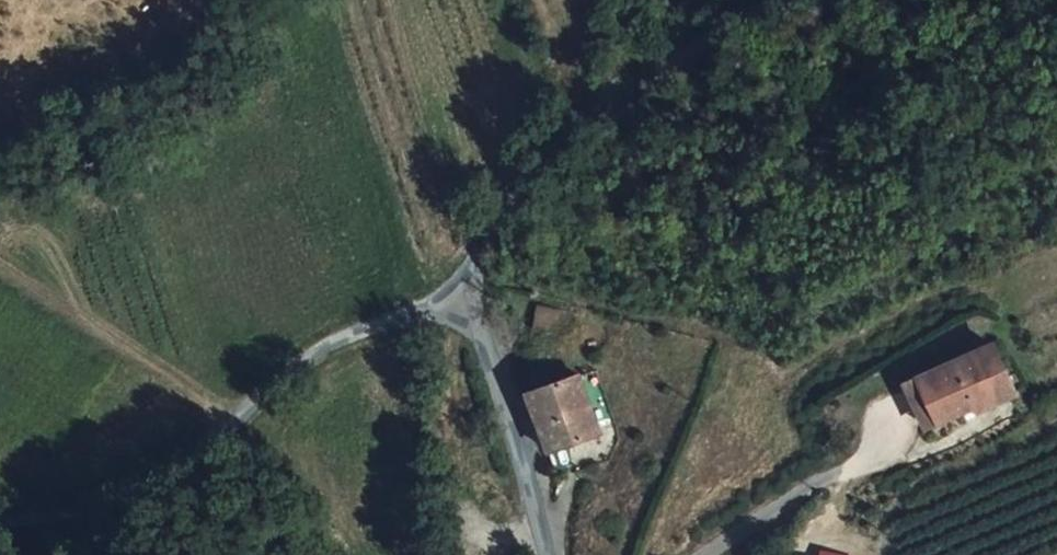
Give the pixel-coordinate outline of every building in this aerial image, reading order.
[(569,342),(575,318),(540,307),(534,333),(569,342)] [(1050,372),(1030,324),(943,359),(960,401),(1010,382),(1012,387),(1050,372)] [(606,434),(580,380),(529,398),(550,454),(606,434)]
